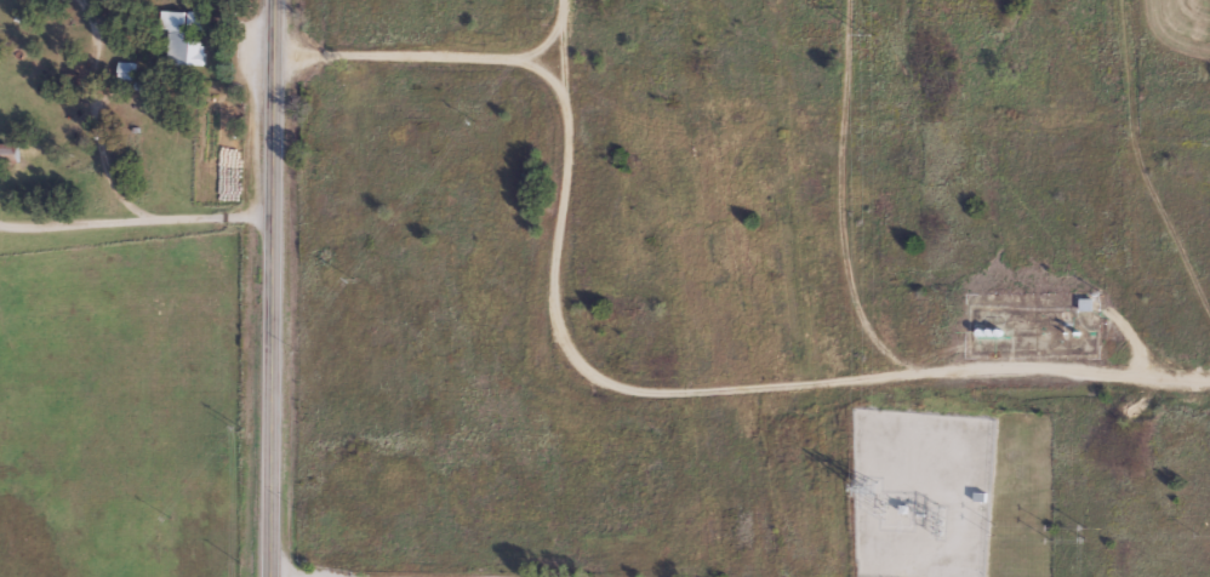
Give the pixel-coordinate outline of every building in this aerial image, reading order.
[(166,30),(159,30),(160,10),(183,10),(183,40),(202,40),(202,64),(165,64),(166,30)] [(16,161),(0,161),(0,143),(16,143),(16,161)] [(974,492),(984,492),(984,501),(974,499),(974,492)]
